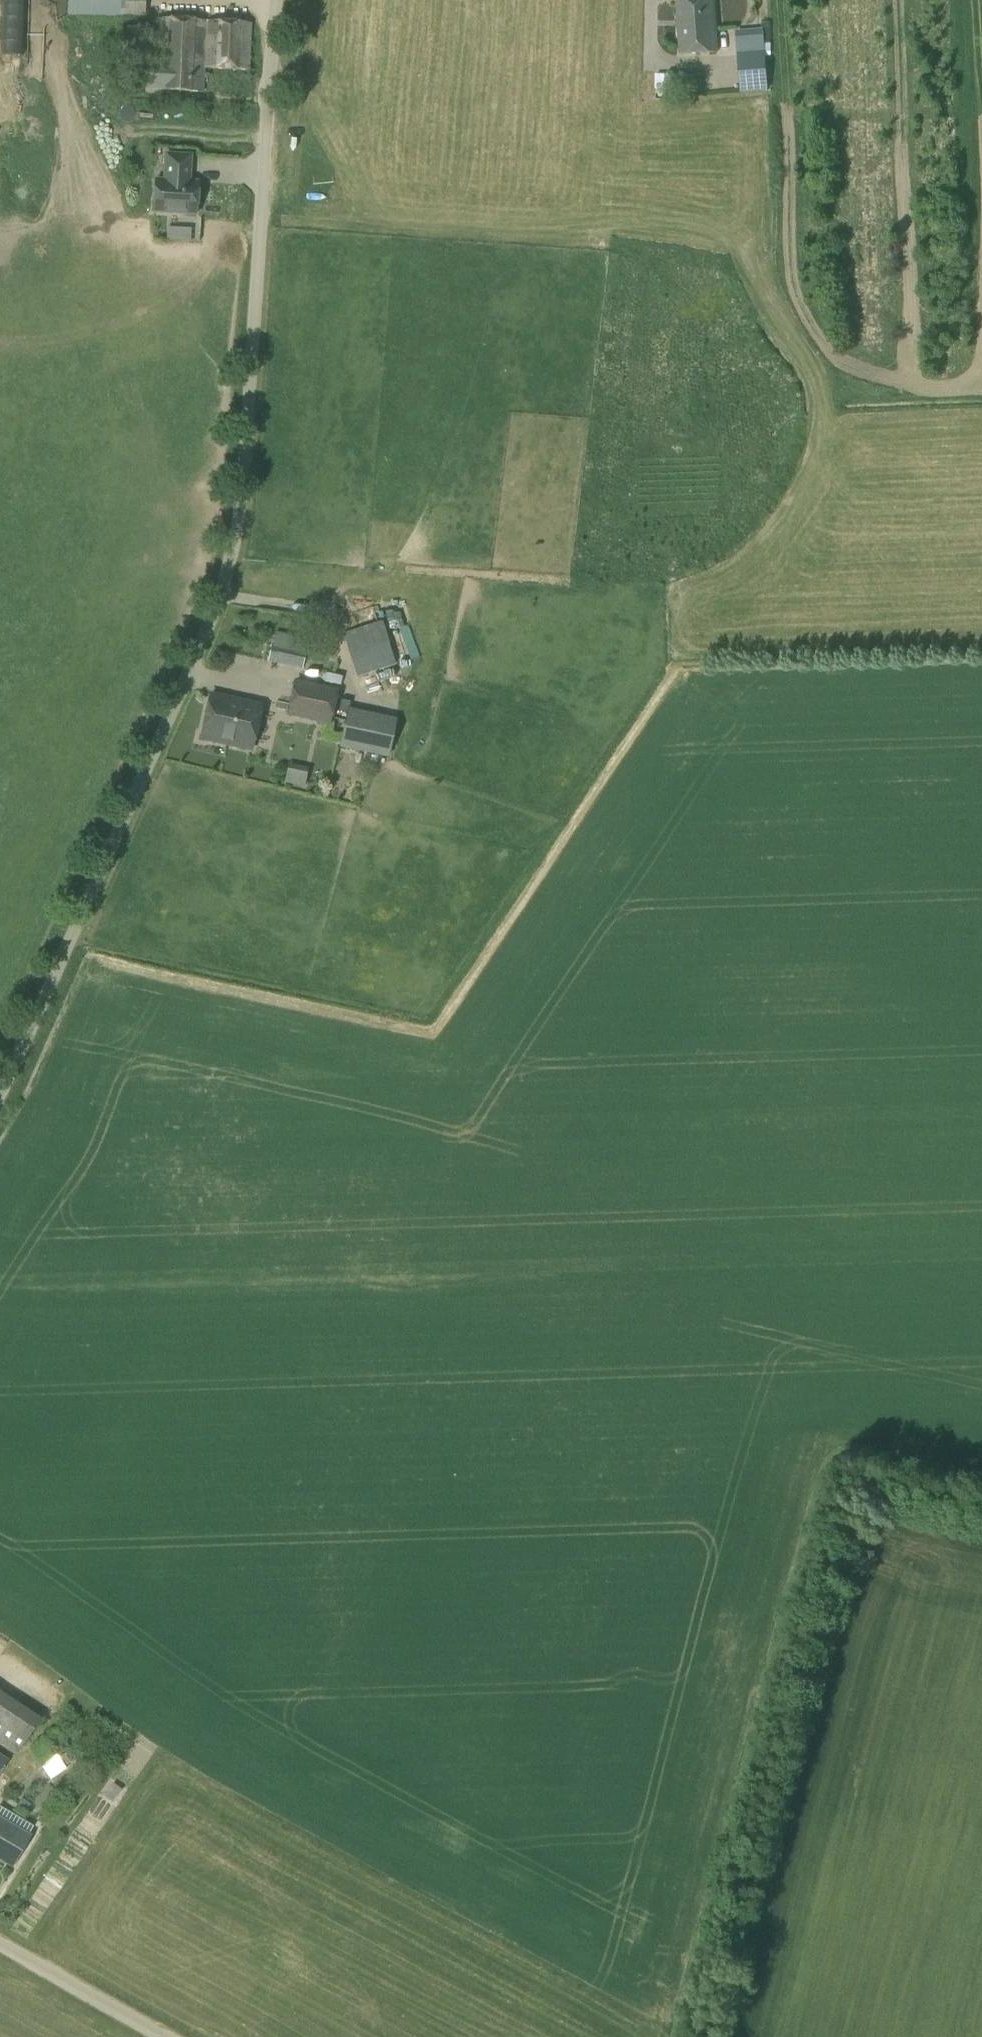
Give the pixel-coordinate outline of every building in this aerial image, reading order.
[(146,0),(108,0),(107,17),(145,19),(146,0)] [(718,50),(714,0),(689,0),(676,1),(680,53),(718,50)] [(250,69),(252,23),(157,18),(155,68),(151,68),(150,88),(204,91),(206,67),(250,69)] [(741,92),(768,90),(763,30),(736,33),(741,92)] [(191,155),(166,153),(165,179),(156,179),(154,211),(197,213),(198,181),(190,181),(191,155)] [(191,228),(179,228),(179,240),(190,240),(191,228)] [(357,677),(396,664),(382,621),(343,634),(357,677)] [(292,647),(294,639),(283,637),(281,646),(272,644),(268,662),(301,669),(305,650),(292,647)] [(330,722),(337,690),(296,681),(289,713),(330,722)] [(252,749),(262,705),(211,694),(202,737),(252,749)] [(68,1748),(58,1731),(46,1738),(45,1737),(29,1747),(50,1780),(66,1770),(57,1755),(68,1748)] [(9,1759),(0,1753),(0,1772),(9,1759)] [(29,1834),(0,1817),(0,1856),(12,1863),(29,1834)]
